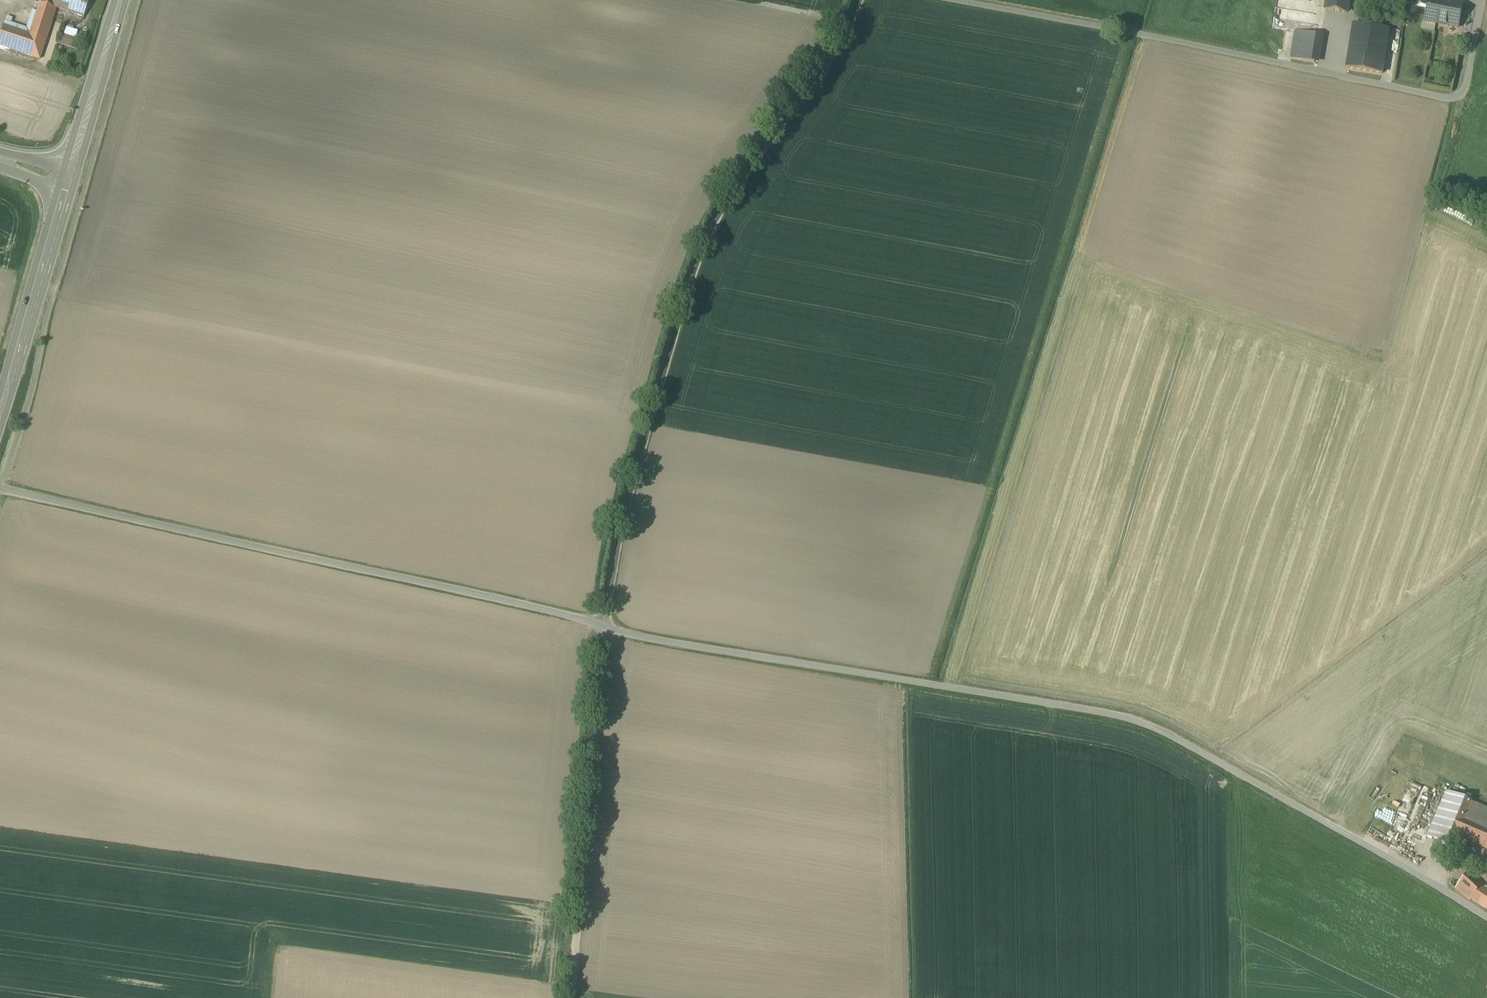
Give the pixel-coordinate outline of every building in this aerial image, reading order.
[(37,12),(33,11),(27,29),(5,22),(0,37),(0,46),(39,59),(56,8),(84,17),(90,0),(41,0),(37,12)] [(1326,9),(1347,12),(1349,0),(1327,0),(1326,9)] [(1438,0),(1430,0),(1426,22),(1458,28),(1463,5),(1438,0)] [(1389,30),(1353,25),(1347,69),(1382,74),(1389,30)] [(72,47),(76,31),(64,28),(59,43),(72,47)] [(1317,35),(1295,32),(1291,59),(1313,62),(1317,35)] [(1444,792),(1425,839),(1450,850),(1455,841),(1486,853),(1486,808),(1444,792)] [(1374,819),(1370,831),(1385,835),(1389,824),(1374,819)] [(1482,909),(1486,903),(1486,897),(1475,887),(1482,879),(1469,870),(1455,887),(1482,909)]
